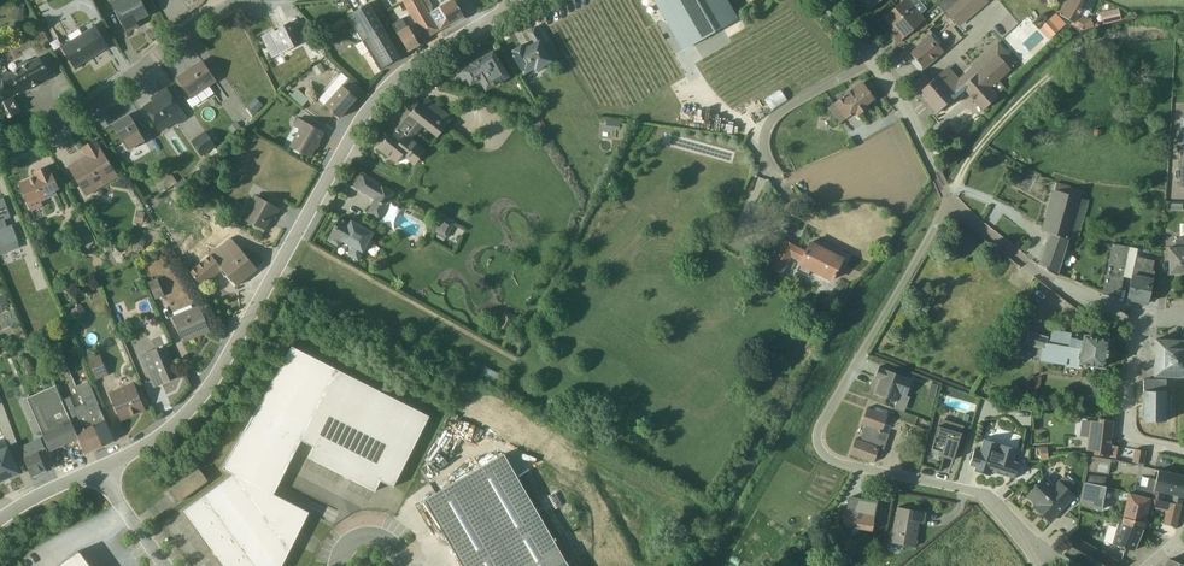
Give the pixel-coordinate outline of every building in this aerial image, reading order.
[(141,0),(111,0),(109,1),(125,33),(139,26),(135,19),(138,18),(140,20),(149,15),(141,0)] [(424,39),(440,31),(422,0),(402,0),(424,39)] [(463,17),(453,0),(451,0),(433,10),(428,0),(422,0),(440,31),(463,17)] [(682,50),(737,19),(726,0),(653,0),(682,50)] [(859,0),(867,10),(879,0),(860,0),(859,0)] [(915,0),(903,0),(881,18),(892,31),(888,35),(896,43),(924,20),(912,5),(916,1),(915,0)] [(937,5),(943,12),(957,0),(943,0),(937,5)] [(945,10),(959,26),(987,2),(986,0),(957,0),(945,10)] [(1058,15),(1072,23),(1072,24),(1080,29),(1092,26),(1089,19),(1085,19),(1096,1),(1095,0),(1067,0),(1058,15)] [(11,19),(22,21),(25,9),(24,9),(25,4),(16,3),(15,7),(14,7),(11,19)] [(362,41),(383,28),(390,24),(377,3),(370,8),(368,3),(347,16),(362,41)] [(1099,12),(1102,24),(1120,19),(1117,8),(1099,12)] [(419,44),(418,43),(424,39),(414,23),(406,27),(401,19),(392,25),(407,51),(419,44)] [(107,50),(110,48),(94,23),(80,32),(79,29),(68,36),(70,38),(59,45),(75,70),(78,69),(77,67),(106,49),(107,50)] [(288,23),(262,37),(272,57),(301,43),(294,28),(291,29),(288,23)] [(534,27),(526,32),(532,43),(523,49),(521,45),(511,51),(513,55),(512,56),(523,75),(533,69),(534,72),(552,61),(543,47),(545,45),(534,27)] [(396,49),(383,28),(362,41),(354,45),(361,56),(368,51),(379,70),(394,60),(400,57),(396,49)] [(1128,35),(1130,43),(1148,39),(1147,31),(1128,35)] [(940,43),(932,32),(915,46),(916,47),(909,52),(915,59),(911,63),(919,72),(936,58),(935,57),(942,52),(937,45),(940,43)] [(918,92),(936,113),(955,96),(954,94),(961,88),(981,110),(997,97),(995,95),(1004,88),(996,79),(1015,61),(997,41),(969,66),(970,67),(958,77),(947,66),(918,92)] [(507,76),(492,52),(471,65),(471,66),(458,74),(462,81),(467,78),(470,84),(479,79),(485,90),(507,76)] [(0,74),(0,79),(5,89),(15,84),(21,93),(50,77),(39,57),(29,62),(27,59),(18,64),(20,67),(9,74),(7,70),(0,74)] [(201,102),(214,93),(209,86),(216,81),(202,61),(177,78),(190,98),(187,101),(192,108),(201,102)] [(317,75),(325,70),(320,63),(312,67),(317,75)] [(339,118),(363,91),(348,78),(348,79),(341,73),(318,99),(339,118)] [(827,108),(838,123),(855,113),(856,114),(866,107),(864,104),(872,99),(861,83),(827,108)] [(178,124),(187,118),(166,88),(157,94),(159,97),(144,107),(161,132),(176,122),(178,124)] [(308,99),(297,89),(291,96),(302,106),(308,99)] [(786,100),(779,89),(763,100),(770,110),(786,100)] [(4,121),(19,112),(11,97),(0,104),(0,113),(4,121)] [(407,109),(399,119),(416,133),(422,126),(436,137),(452,118),(427,98),(421,106),(417,104),(411,112),(407,109)] [(145,140),(129,113),(111,124),(128,150),(145,140)] [(323,132),(298,118),(293,126),(299,129),(289,146),(309,157),(323,132)] [(418,144),(412,139),(416,133),(399,119),(392,128),(394,130),(390,135),(389,134),(377,148),(396,163),(402,155),(414,165),(424,151),(417,145),(418,144)] [(603,136),(623,136),(624,120),(603,119),(603,136)] [(215,147),(204,131),(190,141),(201,156),(215,147)] [(119,177),(95,139),(81,148),(85,155),(67,166),(86,196),(119,177)] [(49,165),(32,172),(34,175),(18,183),(31,211),(43,205),(41,201),(57,194),(55,190),(59,188),(49,165)] [(160,182),(165,191),(177,182),(171,174),(160,182)] [(379,184),(362,175),(355,188),(374,199),(367,212),(379,219),(394,192),(381,185),(379,187),(378,186),(379,184)] [(1081,191),(1056,181),(1042,227),(1041,230),(1049,234),(1037,265),(1055,276),(1081,191)] [(255,195),(242,218),(254,224),(253,227),(263,232),(269,222),(268,221),(271,216),(275,218),(280,209),(255,195)] [(0,199),(0,255),(20,247),(18,243),(19,242),(12,224),(7,226),(5,219),(10,217),(3,198),(3,197),(0,199)] [(134,222),(142,224),(146,224),(148,215),(144,214),(145,211),(137,210),(134,222)] [(339,218),(329,235),(330,236),(328,241),(337,246),(341,241),(351,247),(347,255),(357,261),(361,255),(359,254),(360,252),(362,252),(373,233),(351,220),(349,224),(339,218)] [(454,240),(460,229),(444,220),(438,231),(454,240)] [(1175,239),(1174,243),(1174,247),(1166,247),(1167,275),(1183,274),(1183,224),(1178,224),(1178,236),(1175,239)] [(208,256),(189,272),(202,286),(222,269),(236,286),(257,268),(231,238),(217,249),(216,247),(207,255),(208,256)] [(783,241),(779,247),(768,269),(781,274),(790,257),(798,261),(797,263),(799,264),(796,270),(807,276),(810,270),(830,280),(841,259),(809,242),(803,252),(783,241)] [(1111,244),(1100,293),(1118,297),(1122,277),(1127,247),(1111,244)] [(1126,299),(1146,303),(1154,271),(1151,270),(1153,261),(1134,257),(1136,249),(1127,247),(1122,277),(1130,278),(1126,299)] [(165,295),(157,278),(148,282),(155,299),(165,295)] [(210,331),(199,304),(173,316),(184,342),(210,331)] [(0,316),(0,322),(2,328),(19,321),(14,310),(0,316)] [(1015,328),(1012,344),(1023,348),(1025,345),(1040,349),(1038,360),(1064,365),(1064,366),(1077,369),(1078,363),(1102,367),(1107,340),(1106,339),(1082,334),(1082,335),(1081,341),(1075,340),(1076,333),(1051,328),(1050,329),(1048,339),(1047,339),(1048,337),(1047,337),(1015,328)] [(169,343),(165,334),(152,340),(155,348),(139,356),(153,388),(179,377),(166,344),(169,343)] [(1153,339),(1153,358),(1152,376),(1175,377),(1180,377),(1180,375),(1183,375),(1183,342),(1182,342),(1182,340),(1153,339)] [(273,494),(301,440),(313,446),(308,457),(374,491),(380,480),(393,487),(429,416),(337,369),(291,347),(222,468),(233,474),(184,510),(225,565),(281,565),(309,512),(273,494)] [(98,354),(97,352),(88,356),(89,359),(88,359),(96,380),(108,375),(99,354),(98,354)] [(488,376),(488,378),(495,381),(499,371),(484,366),(481,374),(488,376)] [(878,367),(874,376),(880,378),(874,393),(896,401),(898,394),(905,396),(911,379),(878,367)] [(1164,380),(1143,380),(1142,421),(1164,421),(1164,380)] [(76,386),(84,403),(102,445),(114,440),(89,381),(76,386)] [(146,411),(134,382),(109,393),(120,421),(146,411)] [(937,384),(930,383),(927,396),(933,397),(937,384)] [(27,398),(43,435),(48,447),(50,451),(78,438),(62,400),(56,385),(27,398)] [(70,396),(62,400),(78,438),(85,453),(102,445),(84,403),(75,407),(70,396)] [(41,431),(27,398),(22,400),(31,421),(30,422),(34,434),(41,431)] [(881,431),(887,415),(865,408),(860,424),(864,425),(859,440),(854,438),(849,454),(872,462),(875,454),(880,456),(888,434),(881,431)] [(962,425),(940,418),(932,441),(933,441),(930,449),(931,449),(932,446),(941,449),(939,456),(952,460),(962,425)] [(1096,421),(1089,420),(1085,449),(1093,451),(1092,455),(1115,457),(1116,446),(1109,445),(1112,420),(1097,418),(1096,421)] [(48,447),(43,436),(22,446),(19,448),(32,476),(53,467),(45,448),(48,447)] [(974,466),(973,471),(989,476),(990,472),(1013,478),(1018,463),(1024,465),(1025,461),(1013,457),(1016,449),(983,439),(979,452),(973,450),(968,465),(974,466)] [(3,480),(2,478),(8,475),(10,477),(19,473),(7,446),(0,449),(0,481),(3,480)] [(1039,448),(1040,459),(1047,459),(1046,447),(1039,448)] [(1144,451),(1134,449),(1131,462),(1142,464),(1144,451)] [(566,562),(503,453),(424,499),(462,565),(568,565),(566,562)] [(1091,456),(1088,471),(1107,474),(1110,460),(1091,456)] [(207,481),(199,469),(170,491),(178,502),(207,481)] [(1183,497),(1183,491),(1183,476),(1157,470),(1155,479),(1151,478),(1150,479),(1148,478),(1146,488),(1134,485),(1132,494),(1162,501),(1164,493),(1173,495),(1171,503),(1180,505),(1182,497),(1183,497)] [(1082,482),(1091,484),(1092,475),(1084,474),(1082,482)] [(1049,522),(1074,495),(1069,490),(1073,485),(1063,476),(1058,481),(1058,480),(1053,485),(1045,478),(1046,477),(1044,475),(1025,496),(1035,504),(1033,507),(1035,509),(1034,510),(1037,513),(1036,514),(1042,519),(1043,519),(1047,522),(1048,521),(1049,522)] [(1091,484),(1082,482),(1078,505),(1100,509),(1104,487),(1091,484)] [(1163,524),(1175,526),(1180,505),(1127,493),(1121,517),(1122,517),(1120,523),(1141,529),(1147,506),(1165,510),(1162,523),(1163,524)] [(848,497),(842,525),(852,527),(851,535),(860,537),(861,529),(871,531),(876,503),(866,501),(865,505),(858,504),(857,504),(858,499),(848,497)] [(897,507),(890,542),(914,547),(919,522),(923,522),(925,512),(897,507)] [(1120,523),(1111,521),(1108,530),(1107,530),(1103,541),(1111,543),(1132,550),(1141,529),(1120,523)] [(1073,537),(1063,553),(1085,565),(1115,565),(1117,562),(1073,537)] [(79,550),(57,565),(91,565),(79,550)]
